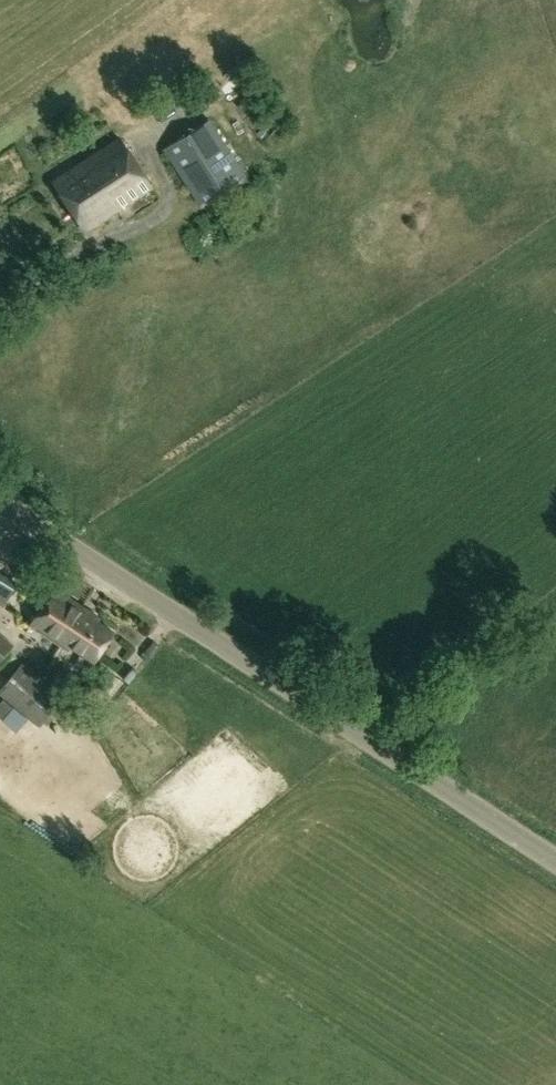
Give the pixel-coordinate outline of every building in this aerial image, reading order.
[(247,173),(211,119),(164,150),(200,204),(247,173)] [(55,180),(88,229),(152,186),(120,137),(55,180)] [(7,601),(19,581),(0,570),(0,597),(7,601)] [(28,625),(58,645),(75,619),(73,618),(81,606),(53,588),(28,625)] [(65,644),(92,662),(112,632),(96,621),(98,618),(81,606),(73,618),(75,619),(58,645),(63,648),(65,644)] [(0,634),(0,658),(12,645),(0,634)] [(62,697),(22,663),(0,688),(0,693),(39,726),(62,697)]
